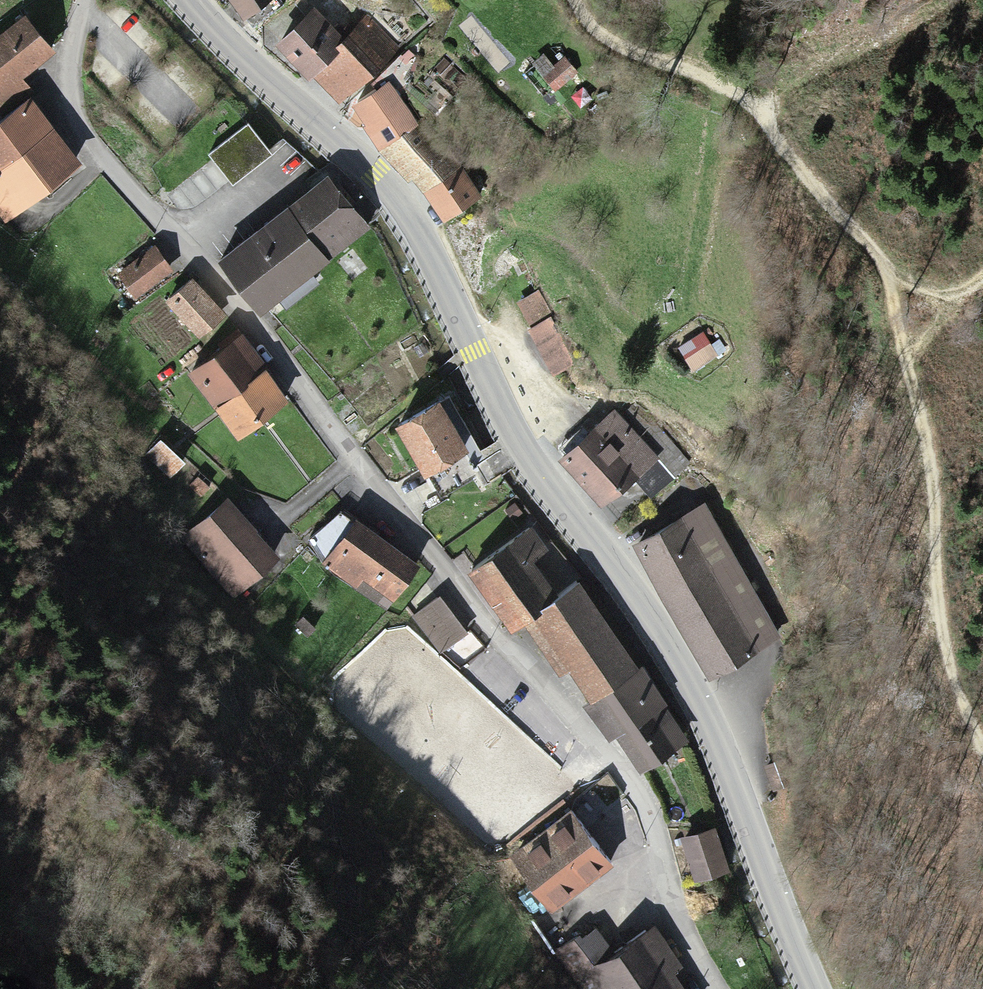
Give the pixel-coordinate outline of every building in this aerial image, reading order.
[(277,0),(227,0),(250,32),(283,9),(277,0)] [(316,19),(281,50),(313,85),(348,54),(316,19)] [(0,42),(0,105),(4,110),(58,68),(23,24),(0,42)] [(374,30),(348,54),(313,85),(336,112),(398,57),(374,30)] [(545,65),(537,71),(550,87),(558,81),(545,65)] [(385,94),(360,110),(386,150),(412,134),(385,94)] [(26,101),(0,123),(0,215),(5,221),(76,160),(26,101)] [(248,131),(211,159),(234,189),(271,161),(248,131)] [(427,199),(450,183),(417,135),(394,151),(427,199)] [(450,183),(427,199),(448,229),(480,207),(460,176),(450,183)] [(324,182),(220,260),(258,311),(363,232),(324,182)] [(147,247),(116,269),(134,293),(164,271),(147,247)] [(184,277),(165,296),(199,331),(218,312),(184,277)] [(235,334),(188,369),(237,432),(284,397),(235,334)] [(439,394),(396,415),(423,466),(465,445),(439,394)] [(611,410),(560,453),(600,499),(631,473),(651,456),(611,410)] [(183,463),(162,443),(149,456),(170,476),(183,463)] [(651,456),(631,473),(647,491),(666,474),(651,456)] [(197,482),(189,489),(198,499),(206,491),(197,482)] [(273,552),(222,501),(180,544),(230,595),(273,552)] [(699,503),(634,540),(709,670),(774,633),(699,503)] [(350,524),(322,564),(383,606),(411,566),(350,524)] [(514,528),(465,567),(507,621),(557,582),(514,528)] [(630,656),(575,576),(520,614),(555,664),(564,658),(584,688),(630,656)] [(659,697),(630,656),(584,688),(590,696),(583,700),(606,733),(613,728),(637,764),(678,735),(654,700),(659,697)] [(492,692),(455,660),(437,680),(473,713),(492,692)] [(564,794),(493,715),(436,765),(506,845),(564,794)] [(573,808),(514,850),(552,901),(610,859),(573,808)] [(712,826),(684,834),(695,873),(723,865),(712,826)] [(588,988),(677,988),(664,969),(672,964),(648,927),(578,974),(588,988)]
